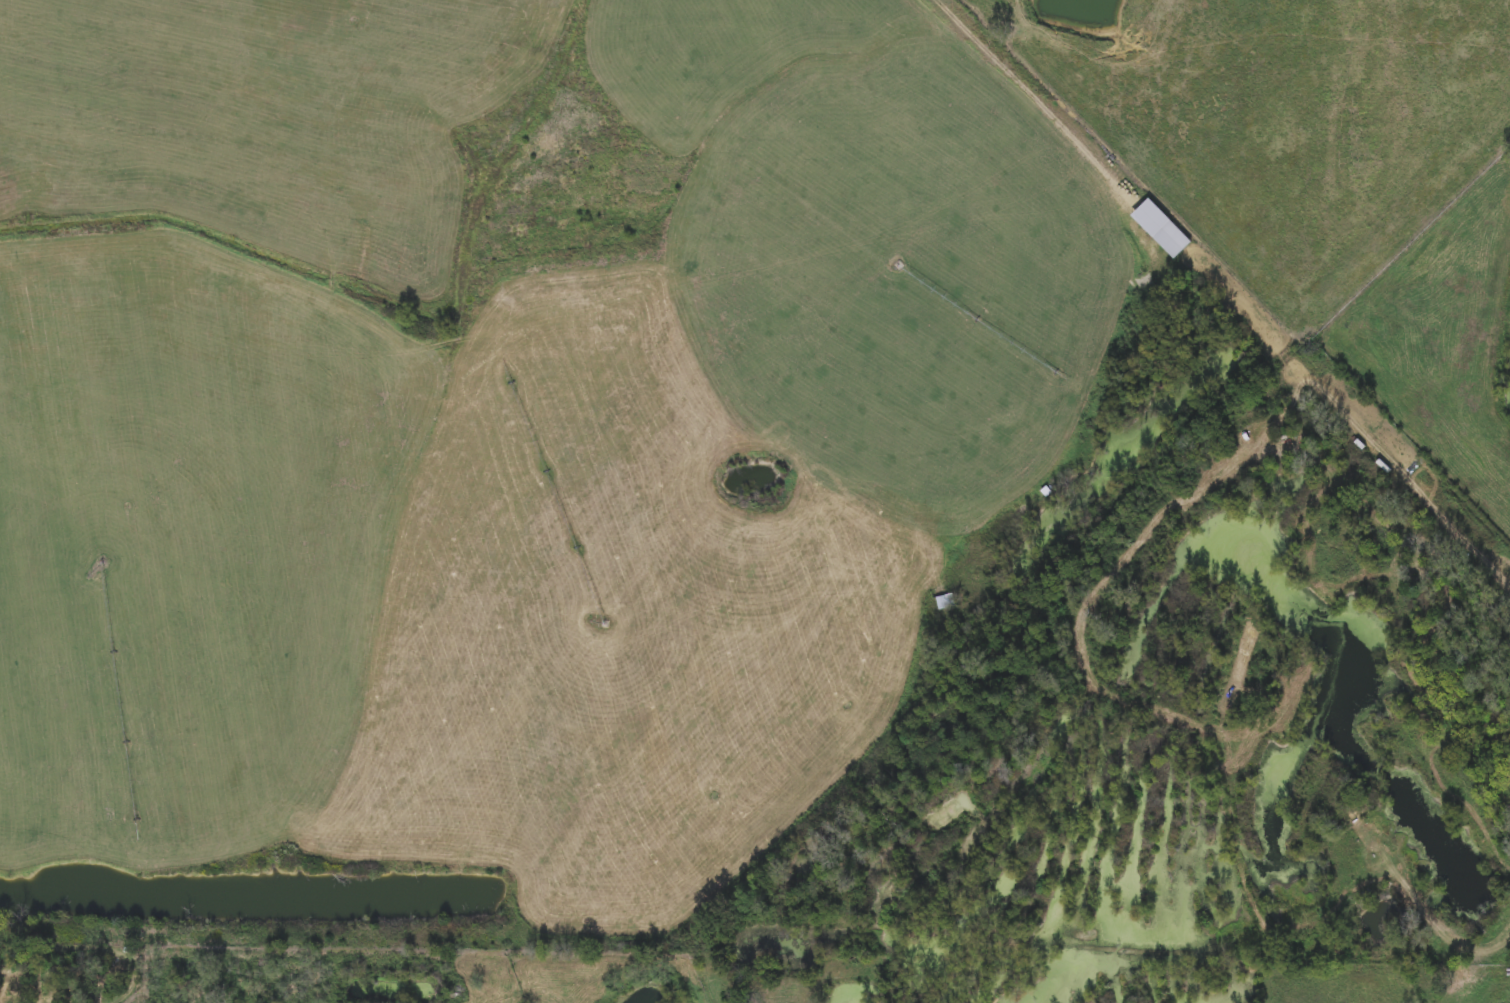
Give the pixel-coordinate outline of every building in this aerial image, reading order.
[(1137,213),(1153,196),(1196,238),(1179,255),(1137,213)] [(941,607),(938,595),(955,591),(957,604),(941,607)]
